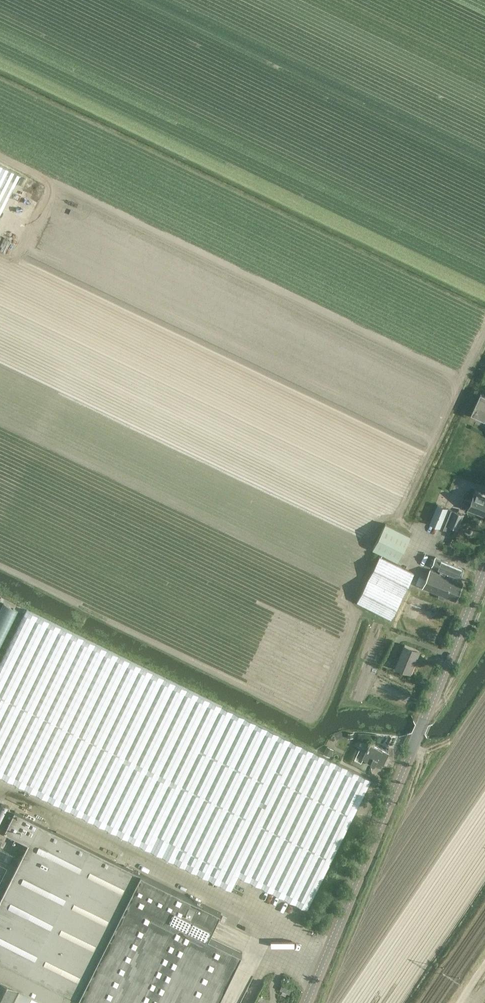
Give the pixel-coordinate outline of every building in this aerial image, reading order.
[(9,169),(0,165),(0,187),(9,169)] [(480,393),(471,414),(484,420),(484,419),(484,395),(480,393)] [(471,501),(465,498),(463,504),(469,506),(468,508),(484,514),(484,510),(484,497),(474,493),(471,501)] [(437,504),(430,523),(445,529),(440,543),(449,547),(456,528),(458,529),(463,515),(437,504)] [(410,536),(385,523),(372,549),(398,561),(410,536)] [(380,556),(357,602),(391,619),(414,573),(380,556)] [(460,578),(463,571),(464,568),(435,556),(431,566),(460,578)] [(445,596),(456,601),(463,583),(429,569),(422,587),(438,594),(438,597),(442,599),(445,596)] [(0,609),(0,650),(19,609),(3,602),(0,609)] [(307,909),(371,779),(26,609),(0,665),(0,776),(231,890),(239,875),(307,909)] [(404,644),(395,666),(410,673),(419,650),(404,644)] [(375,763),(381,766),(388,752),(370,743),(363,757),(371,761),(370,762),(370,763),(371,764),(372,765),(374,765),(374,764),(375,764),(375,763)] [(329,756),(332,748),(327,746),(324,754),(329,756)] [(10,819),(15,809),(2,803),(0,806),(0,824),(4,816),(10,819)] [(242,953),(209,937),(221,913),(141,874),(15,811),(4,831),(16,837),(13,844),(25,850),(0,900),(0,1002),(218,1002),(242,953)]
